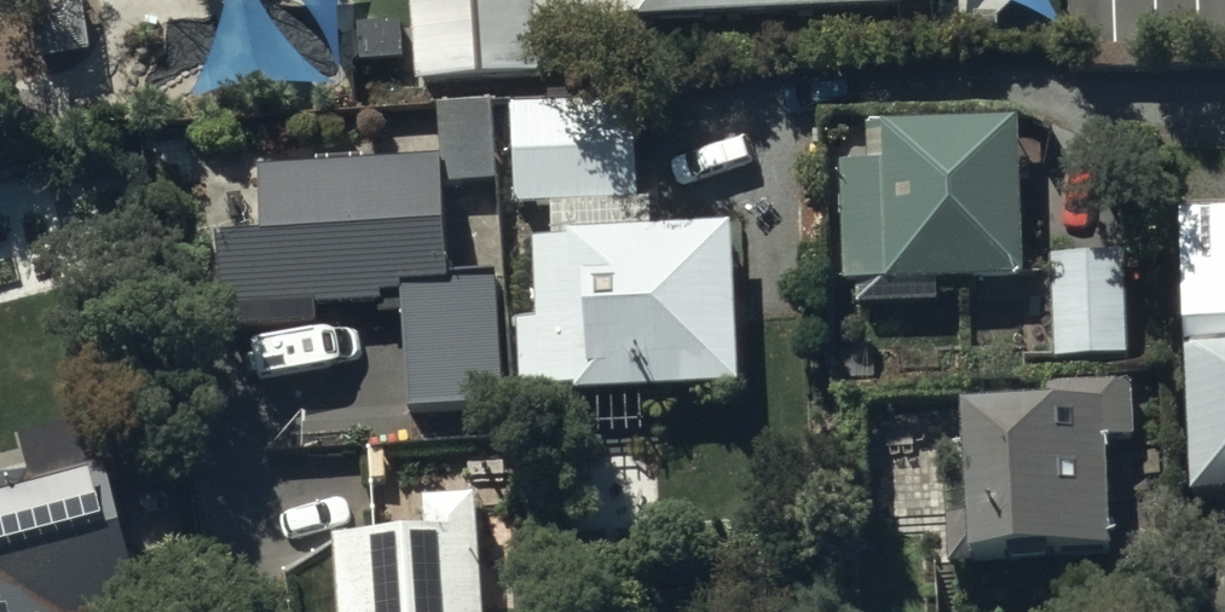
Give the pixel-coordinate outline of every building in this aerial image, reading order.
[(941,0),(540,0),(542,48),(580,45),(655,59),(943,48),(941,0)] [(492,169),(488,93),(438,95),(441,152),(258,160),(261,230),(217,232),(221,321),(314,317),(313,295),(378,292),(379,305),(400,304),(405,402),(502,398),(496,262),(446,265),(441,171),(492,169)] [(1022,128),(866,128),(866,165),(842,165),(842,287),(1022,287),(1022,128)] [(576,380),(576,384),(739,378),(733,217),(651,220),(650,188),(552,191),(553,232),(533,233),(536,316),(518,317),(521,382),(576,380)] [(1187,216),(1199,502),(1224,501),(1224,214),(1187,216)] [(1052,255),(1051,348),(1127,348),(1128,256),(1052,255)] [(1131,372),(1043,373),(1043,386),(958,386),(958,550),(1103,550),(1103,432),(1131,432),(1131,372)] [(0,487),(0,611),(90,611),(88,607),(138,593),(101,459),(0,487)] [(332,541),(336,611),(480,611),(476,537),(332,541)]
